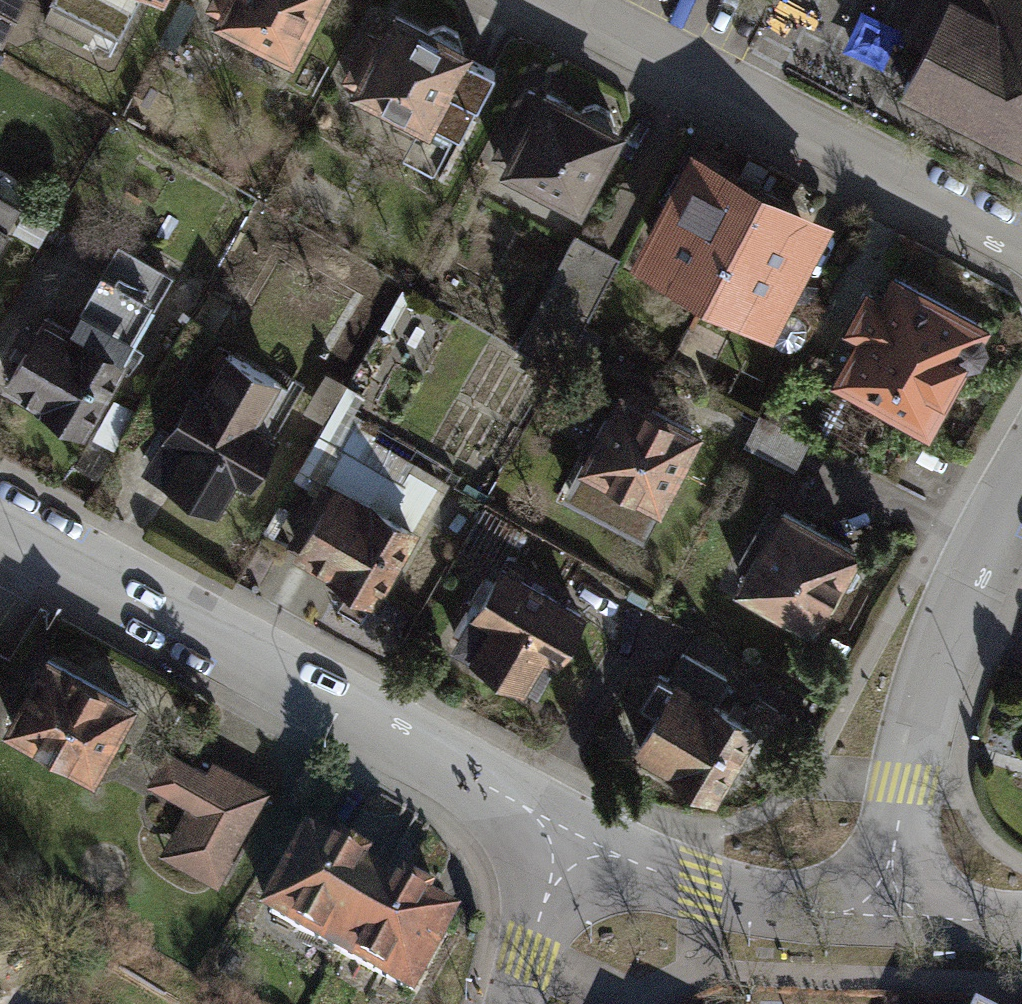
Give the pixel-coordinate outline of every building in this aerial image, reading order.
[(3,35),(21,0),(0,0),(0,34),(3,35)] [(298,37),(317,0),(226,0),(298,37)] [(363,66),(434,102),(470,32),(407,0),(396,0),(363,66)] [(902,34),(920,43),(898,87),(1021,147),(1021,0),(918,0),(902,34)] [(529,65),(492,138),(586,185),(623,111),(529,65)] [(702,130),(643,244),(777,313),(836,199),(797,178),(740,149),(702,130)] [(581,222),(528,331),(562,347),(615,239),(581,222)] [(115,249),(67,332),(119,362),(167,279),(115,249)] [(901,262),(838,360),(925,416),(988,317),(901,262)] [(40,317),(0,388),(0,390),(81,436),(122,363),(119,362),(67,332),(40,317)] [(139,468),(213,510),(232,477),(245,485),(276,432),(256,421),(279,381),(222,349),(195,396),(183,389),(139,468)] [(705,430),(617,388),(560,506),(647,549),(705,430)] [(425,518),(342,469),(297,546),(380,594),(425,518)] [(864,545),(786,502),(741,582),(820,625),(864,545)] [(509,552),(479,604),(497,614),(476,649),(529,680),(549,645),(566,655),(596,603),(509,552)] [(38,656),(0,725),(0,732),(87,779),(127,704),(38,656)] [(636,750),(701,784),(741,710),(662,668),(645,701),(658,708),(636,750)] [(162,747),(142,782),(180,804),(152,852),(208,883),(261,790),(203,757),(197,767),(162,747)] [(305,835),(262,915),(413,996),(457,917),(418,896),(356,862),(305,835)]
